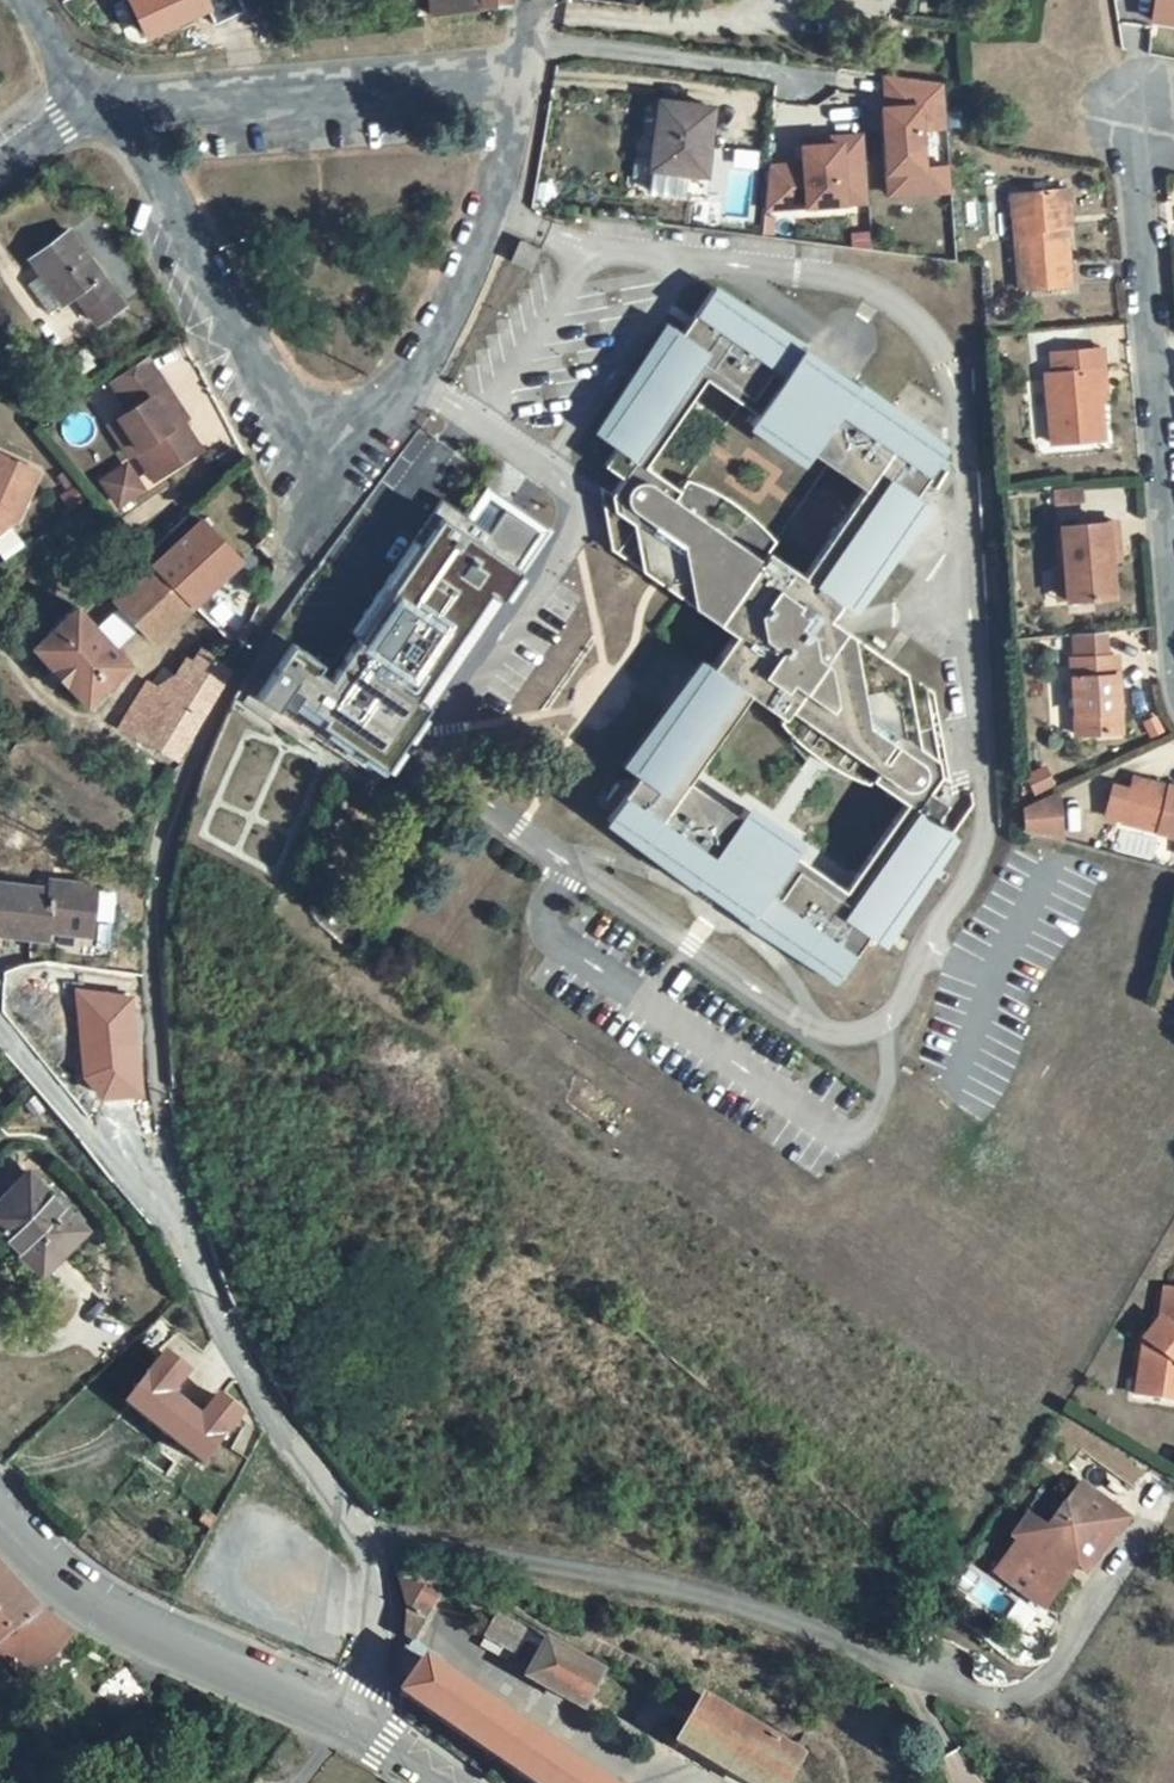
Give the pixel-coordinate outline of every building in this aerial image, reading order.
[(423,62),(504,54),(507,0),(468,0),(467,21),(444,22),(443,0),(420,0),(423,62)] [(1173,25),(1173,0),(1152,0),(1149,21),(1173,25)] [(884,196),(950,193),(949,163),(925,164),(923,127),(945,126),(943,74),(879,77),(884,196)] [(714,108),(659,102),(651,170),(649,191),(709,198),(712,177),(705,176),(714,108)] [(946,110),(948,138),(959,137),(958,121),(971,120),(970,111),(970,109),(946,110)] [(767,209),(868,203),(864,133),(798,137),(799,159),(764,161),(767,209)] [(926,139),(927,162),(945,161),(944,138),(926,139)] [(1061,190),(1011,194),(1021,290),(1071,285),(1061,190)] [(98,326),(125,306),(71,231),(31,260),(42,275),(63,304),(76,295),(98,326)] [(48,314),(63,304),(42,275),(27,285),(48,314)] [(703,660),(628,769),(637,776),(608,820),(699,882),(749,917),(840,979),(872,939),(880,942),(955,833),(935,821),(948,804),(931,791),(941,774),(938,757),(931,752),(919,690),(848,641),(833,645),(826,654),(811,644),(828,618),(839,602),(850,609),(887,554),(924,501),(914,493),(944,449),(890,412),(854,387),(803,352),(712,289),(682,334),(671,327),(597,435),(617,448),(604,465),(623,478),(611,496),(640,515),(648,575),(682,598),(735,635),(713,667),(703,660)] [(1051,354),(1053,373),(1046,373),(1052,444),(1105,440),(1098,368),(1105,368),(1104,350),(1051,354)] [(165,385),(145,356),(110,380),(130,408),(110,422),(133,453),(139,449),(159,476),(199,448),(181,420),(160,389),(165,385)] [(185,416),(165,385),(160,389),(181,420),(185,416)] [(133,453),(110,422),(104,426),(127,457),(133,453)] [(159,476),(139,449),(133,453),(153,481),(159,476)] [(18,517),(39,470),(0,453),(0,530),(18,517)] [(1084,487),(1052,491),(1054,506),(1085,503),(1084,487)] [(489,532),(442,500),(350,633),(358,638),(329,680),(318,672),(323,665),(292,644),(256,697),(276,712),(282,703),(292,711),(298,702),(324,720),(319,726),(385,771),(429,707),(423,702),(495,598),(501,603),(522,572),(516,567),(540,533),(505,509),(489,532)] [(219,583),(241,562),(201,520),(179,541),(219,583)] [(1116,522),(1060,528),(1067,602),(1114,597),(1111,553),(1119,552),(1116,522)] [(194,607),(219,583),(179,541),(154,565),(194,607)] [(154,644),(194,607),(154,565),(114,603),(154,644)] [(86,706),(131,665),(77,605),(32,647),(86,706)] [(933,691),(828,618),(811,644),(826,654),(833,645),(848,641),(919,690),(931,752),(938,757),(941,774),(951,781),(933,691)] [(1109,674),(1108,657),(1107,631),(1074,635),(1076,659),(1072,659),(1076,736),(1122,733),(1118,674),(1109,674)] [(176,759),(232,670),(203,649),(188,673),(174,693),(160,685),(129,732),(176,759)] [(174,693),(188,673),(181,669),(178,674),(160,685),(174,693)] [(1138,780),(1126,825),(1173,837),(1173,789),(1138,780)] [(1056,792),(1022,808),(1024,829),(1059,837),(1056,792)] [(99,887),(51,882),(50,890),(0,884),(0,934),(32,938),(33,930),(93,936),(99,887)] [(87,1231),(31,1172),(0,1203),(0,1232),(42,1275),(51,1267),(87,1231)] [(1167,1288),(1163,1317),(1147,1338),(1142,1367),(1156,1378),(1153,1397),(1173,1399),(1173,1289),(1167,1288)] [(161,1347),(120,1406),(207,1465),(245,1411),(215,1390),(201,1411),(175,1393),(192,1369),(161,1347)] [(1156,1378),(1142,1367),(1138,1394),(1153,1397),(1156,1378)] [(1116,1537),(1129,1518),(1082,1485),(1047,1531),(1028,1518),(1014,1538),(1019,1541),(996,1573),(1045,1608),(1075,1566),(1085,1574),(1112,1534),(1116,1537)] [(217,1519),(205,1512),(199,1522),(212,1530),(217,1519)] [(40,1612),(0,1566),(0,1645),(40,1612)] [(448,1585),(399,1576),(408,1613),(405,1638),(412,1642),(417,1635),(448,1585)] [(72,1637),(40,1612),(0,1645),(0,1654),(32,1682),(51,1661),(72,1637)] [(508,1660),(524,1631),(499,1617),(483,1646),(508,1660)] [(445,1655),(417,1635),(412,1642),(409,1648),(425,1660),(437,1668),(445,1655)] [(585,1710),(606,1672),(547,1639),(526,1677),(585,1710)] [(442,1672),(437,1668),(425,1660),(401,1695),(528,1782),(601,1782),(442,1672)] [(150,1686),(135,1667),(102,1691),(117,1711),(150,1686)] [(803,1756),(705,1697),(678,1744),(744,1782),(787,1782),(803,1756)]
